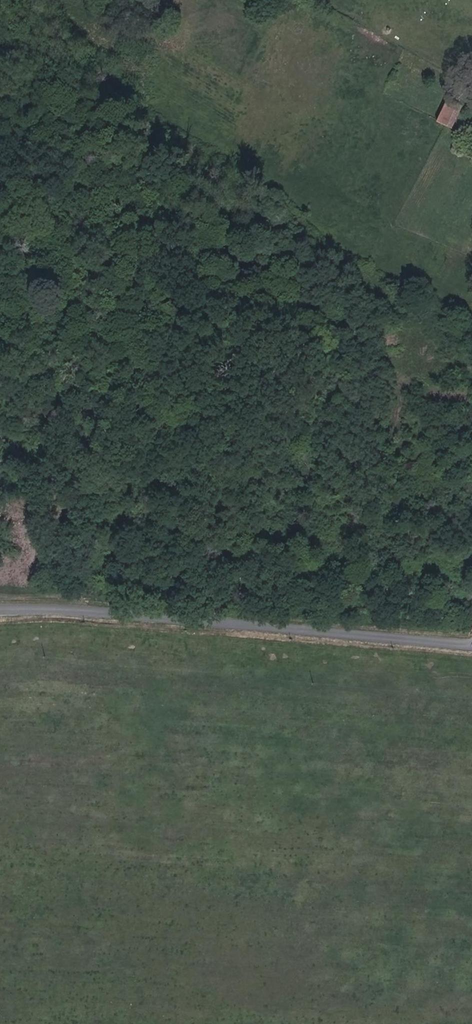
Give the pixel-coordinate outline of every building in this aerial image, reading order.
[(439,129),(450,133),(460,108),(450,104),(439,129)] [(465,111),(460,108),(450,133),(455,136),(465,111)]
